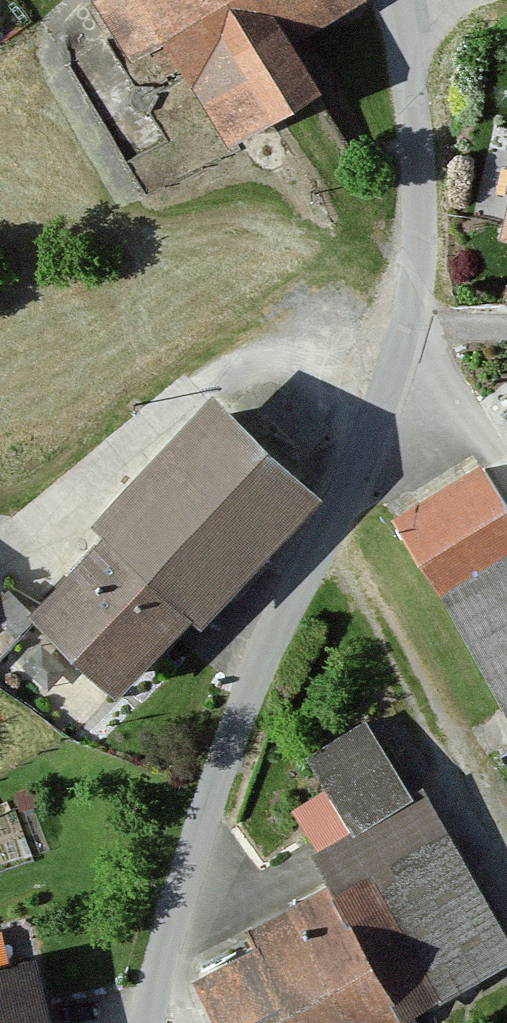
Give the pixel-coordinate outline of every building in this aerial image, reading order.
[(147,0),(93,0),(146,89),(186,66),(147,0)] [(363,0),(147,0),(186,66),(236,143),(326,88),(299,43),(365,3),(363,0)] [(321,497),(208,394),(85,527),(98,539),(28,615),(119,699),(192,620),(201,628),(321,497)] [(485,472),(398,520),(506,716),(506,512),(485,472)] [(365,719),(313,748),(359,831),(318,853),(340,891),(410,1019),(506,966),(506,932),(427,789),(409,799),(365,719)] [(340,891),(197,968),(226,1022),(403,1022),(410,1019),(340,891)] [(0,963),(0,1022),(59,1022),(45,954),(0,963)]
